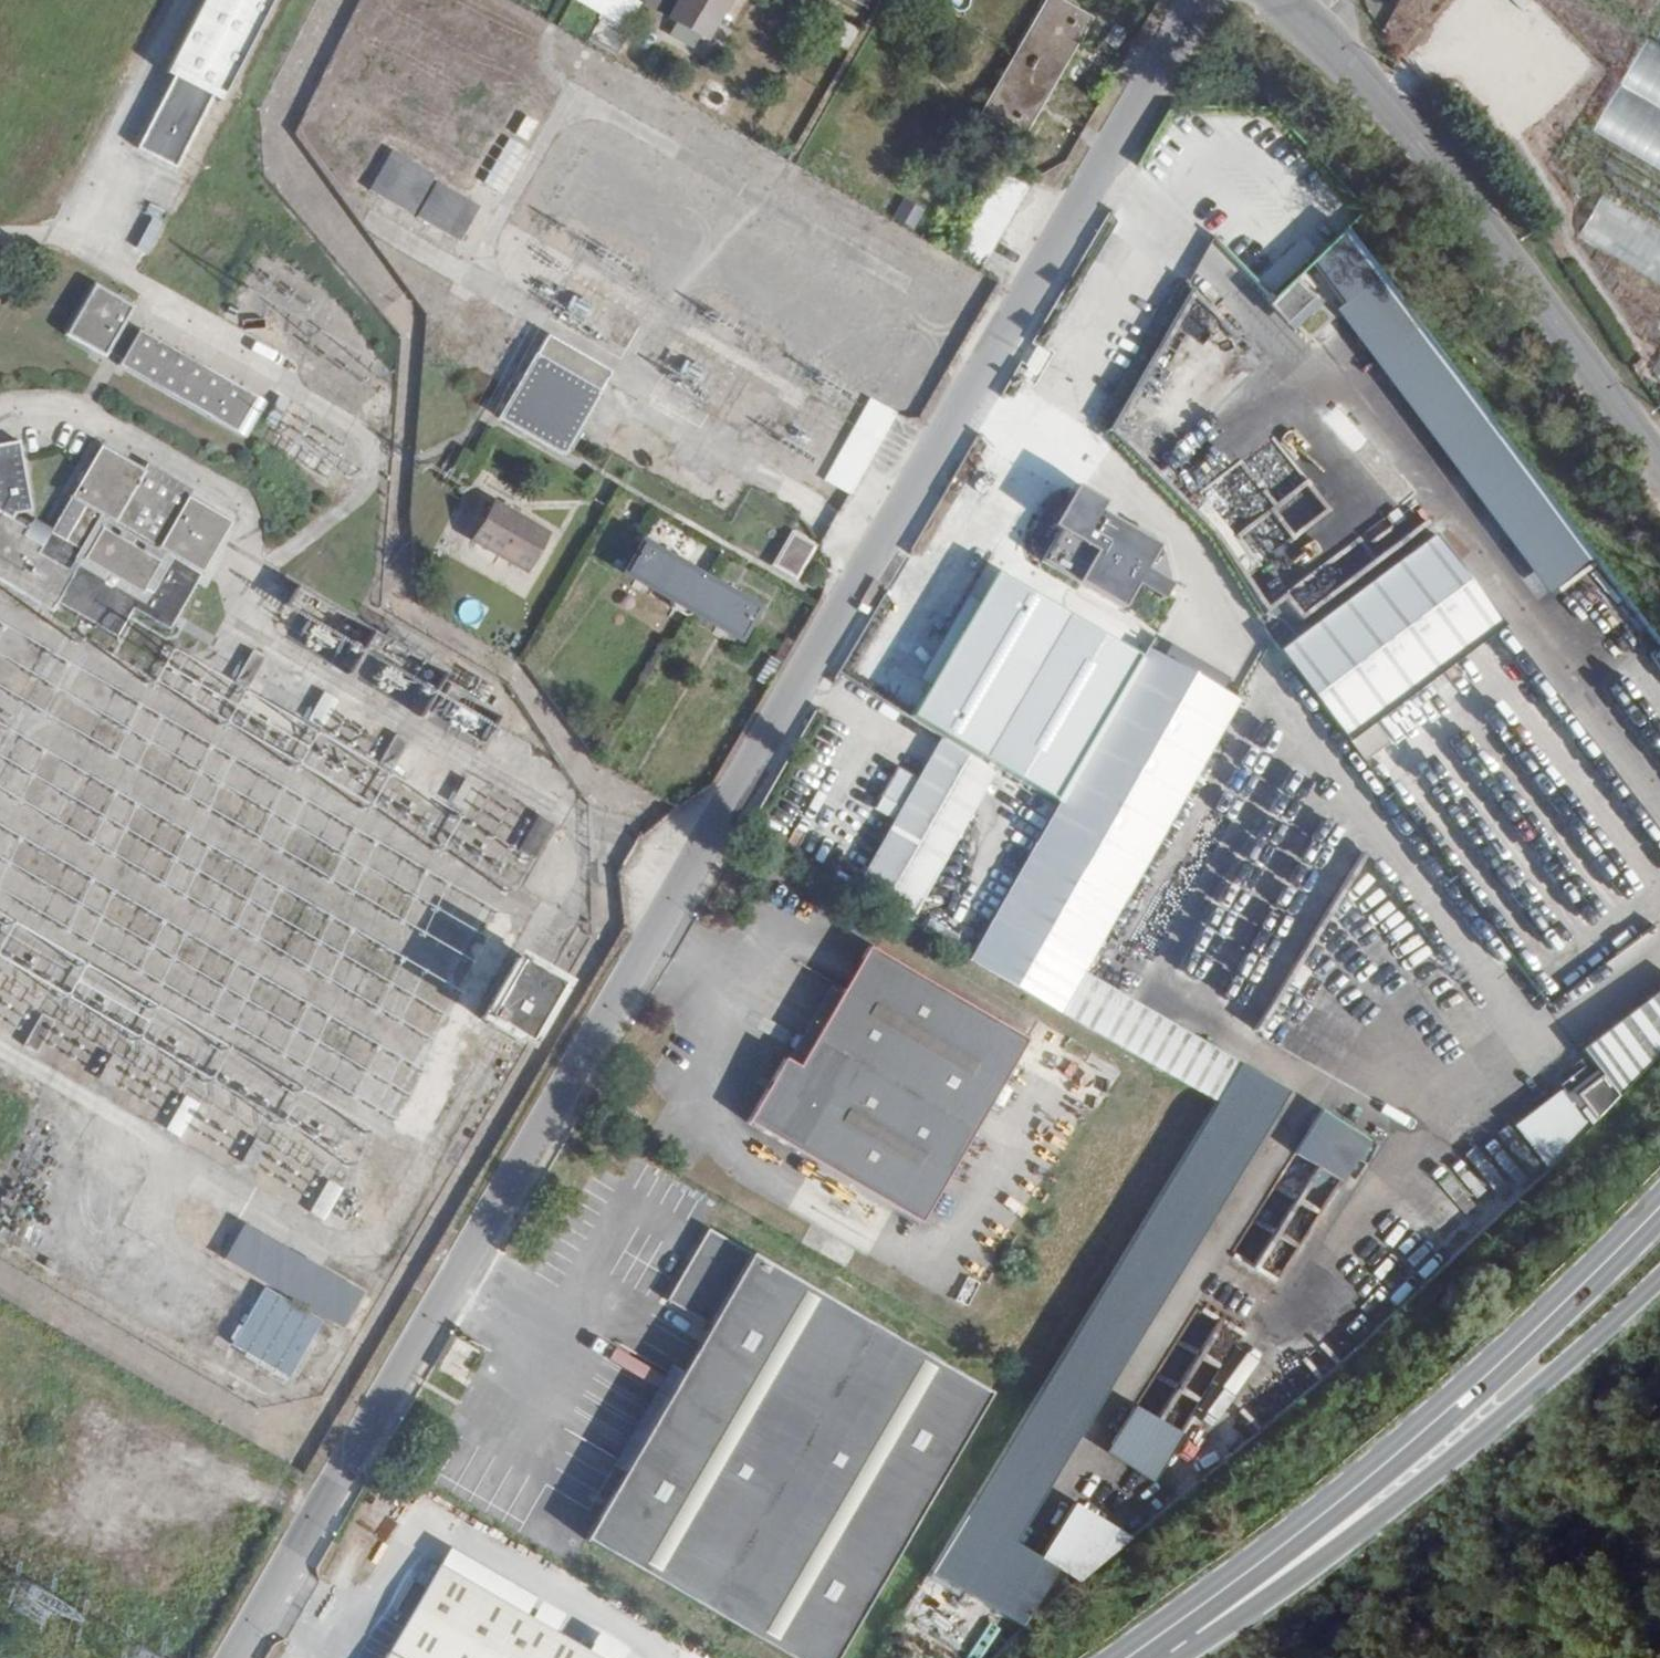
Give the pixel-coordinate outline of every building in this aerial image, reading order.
[(167,71),(177,76),(211,93),(221,98),(272,0),(204,0),(167,71)] [(642,4),(635,0),(570,0),(598,16),(585,40),(613,55),(642,4)] [(654,28),(704,56),(736,0),(670,0),(654,28)] [(861,0),(843,0),(837,11),(850,19),(861,0)] [(867,5),(880,12),(886,0),(869,0),(867,5)] [(1081,30),(1038,7),(969,131),(1011,153),(1029,120),(1024,118),(1058,57),(1064,60),(1081,30)] [(843,34),(828,25),(814,49),(828,58),(843,34)] [(1600,138),(1659,168),(1659,47),(1648,41),(1600,138)] [(211,93),(177,76),(140,148),(174,165),(211,93)] [(487,183),(505,192),(528,146),(509,138),(487,183)] [(458,239),(481,200),(391,147),(368,187),(458,239)] [(1063,190),(1033,174),(985,260),(1014,277),(1063,190)] [(1310,233),(1319,242),(1342,220),(1310,187),(1274,221),(1298,245),(1310,233)] [(913,225),(921,206),(905,199),(896,218),(913,225)] [(1580,242),(1659,278),(1659,229),(1598,202),(1580,242)] [(1349,308),(1544,598),(1595,564),(1370,230),(1276,293),(1306,337),(1349,308)] [(134,305),(92,280),(60,335),(101,359),(104,353),(116,360),(111,368),(240,445),(249,429),(266,402),(135,324),(132,328),(123,323),(134,305)] [(548,335),(539,351),(602,387),(611,372),(548,335)] [(565,451),(602,387),(539,351),(502,414),(565,451)] [(894,409),(869,394),(825,476),(851,490),(894,409)] [(53,611),(57,605),(120,641),(136,615),(172,636),(187,610),(183,608),(214,554),(233,523),(191,499),(195,491),(148,465),(144,472),(101,447),(65,513),(56,533),(52,532),(46,544),(31,536),(33,531),(15,520),(17,513),(36,511),(23,436),(0,440),(0,580),(53,611)] [(1307,480),(1246,534),(1269,559),(1330,505),(1307,480)] [(495,496),(471,535),(531,570),(554,530),(495,496)] [(1080,504),(1050,557),(1108,591),(1139,538),(1080,504)] [(1348,736),(1519,620),(1455,526),(1440,537),(1432,526),(1319,602),(1330,619),(1287,647),(1348,736)] [(797,578),(816,543),(795,529),(773,564),(797,578)] [(742,635),(758,603),(649,540),(632,571),(742,635)] [(1278,609),(1302,634),(1318,619),(1294,594),(1278,609)] [(1061,649),(1013,622),(861,881),(909,909),(1061,649)] [(1042,1554),(1282,1076),(1095,983),(1240,692),(1143,644),(978,972),(1203,1085),(951,1586),(1035,1627),(1062,1573),(1099,1591),(1129,1530),(1079,1505),(1052,1559),(1042,1554)] [(269,656),(255,648),(237,678),(251,686),(269,656)] [(336,697),(324,691),(311,718),(323,724),(336,697)] [(1382,726),(1359,737),(1367,753),(1390,743),(1382,726)] [(410,740),(396,732),(380,759),(393,767),(410,740)] [(904,802),(917,774),(900,766),(887,794),(904,802)] [(463,812),(478,787),(464,779),(450,804),(463,812)] [(535,859),(555,823),(539,813),(519,850),(535,859)] [(929,1213),(1031,1024),(864,939),(841,984),(799,1061),(785,1053),(750,1117),(929,1213)] [(561,980),(516,955),(482,1014),(528,1040),(561,980)] [(824,974),(785,1053),(799,1061),(841,984),(824,974)] [(1564,1046),(1581,1070),(1550,1092),(1549,1090),(1502,1122),(1523,1151),(1659,1054),(1659,978),(1564,1046)] [(52,1022),(40,1015),(26,1039),(38,1046),(52,1022)] [(124,1060),(110,1053),(97,1078),(110,1085),(124,1060)] [(184,1131),(199,1106),(185,1098),(170,1123),(184,1131)] [(1322,1110),(1300,1157),(1354,1182),(1376,1136),(1322,1110)] [(270,1145),(255,1137),(241,1160),(257,1169),(270,1145)] [(345,1186),(329,1177),(309,1211),(325,1220),(345,1186)] [(246,1220),(223,1260),(267,1285),(324,1318),(342,1328),(365,1289),(246,1220)] [(1003,1377),(716,1226),(674,1300),(717,1322),(680,1393),(926,1522),(1003,1377)] [(267,1285),(233,1344),(290,1376),(324,1318),(267,1285)] [(680,1393),(618,1509),(865,1638),(926,1522),(680,1393)] [(1161,1482),(1189,1434),(1140,1405),(1111,1453),(1161,1482)] [(443,1561),(391,1657),(624,1657),(443,1561)]
